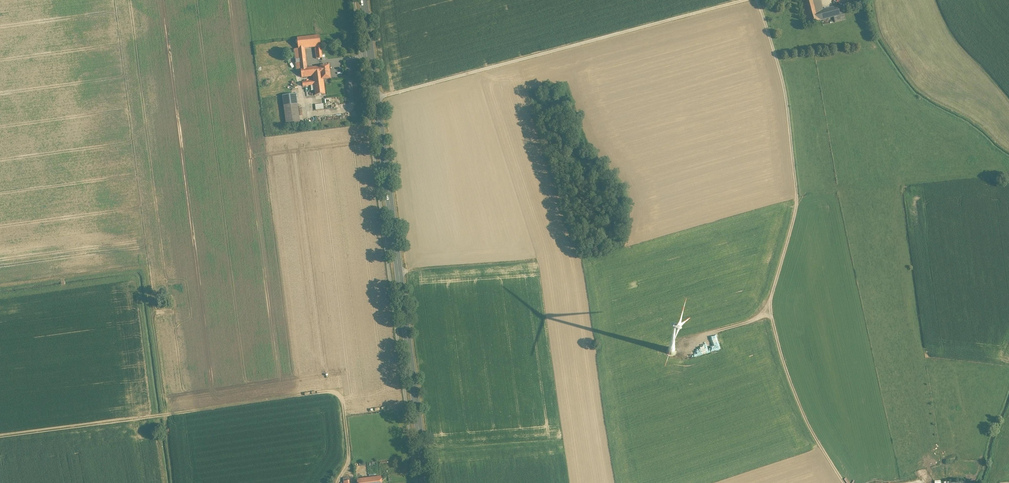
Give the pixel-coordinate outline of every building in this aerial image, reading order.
[(806,24),(820,21),(818,11),(815,0),(799,0),(806,24)] [(859,2),(858,0),(846,0),(845,2),(846,5),(847,7),(850,9),(852,9),(855,9),(857,7),(858,5),(859,2)] [(822,10),(818,11),(820,21),(833,17),(835,23),(846,20),(842,5),(822,10)] [(320,36),(297,38),(298,49),(299,49),(321,47),(320,36)] [(321,67),(307,68),(306,62),(296,64),(297,70),(301,70),(302,77),(313,76),(314,81),(302,83),(303,86),(314,85),(316,95),(325,94),(323,79),(323,80),(322,75),(321,75),(321,67)] [(329,66),(321,67),(321,75),(322,75),(323,80),(323,79),(330,79),(329,66)] [(296,94),(282,96),(286,126),(300,124),(296,94)]
